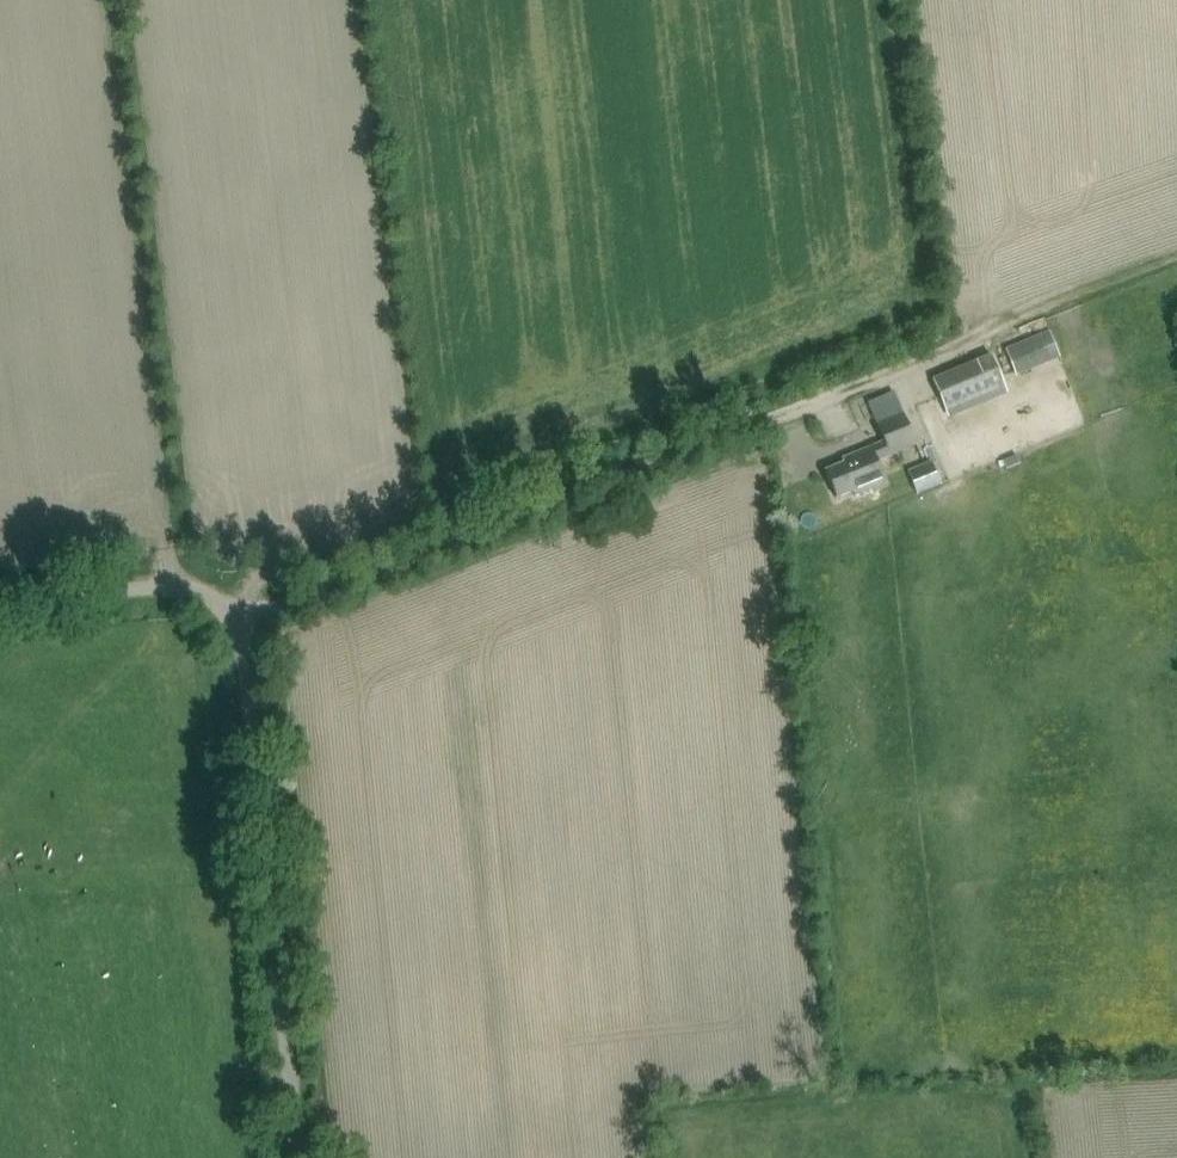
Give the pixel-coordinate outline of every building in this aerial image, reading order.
[(1049,331),(1005,349),(1016,376),(1060,358),(1049,331)] [(1007,393),(991,355),(932,379),(948,418),(1007,393)] [(865,404),(874,425),(881,440),(852,453),(854,458),(826,470),(838,496),(852,489),(855,496),(885,483),(875,460),(915,442),(892,392),(865,404)] [(924,492),(949,483),(940,458),(915,468),(924,492)]
